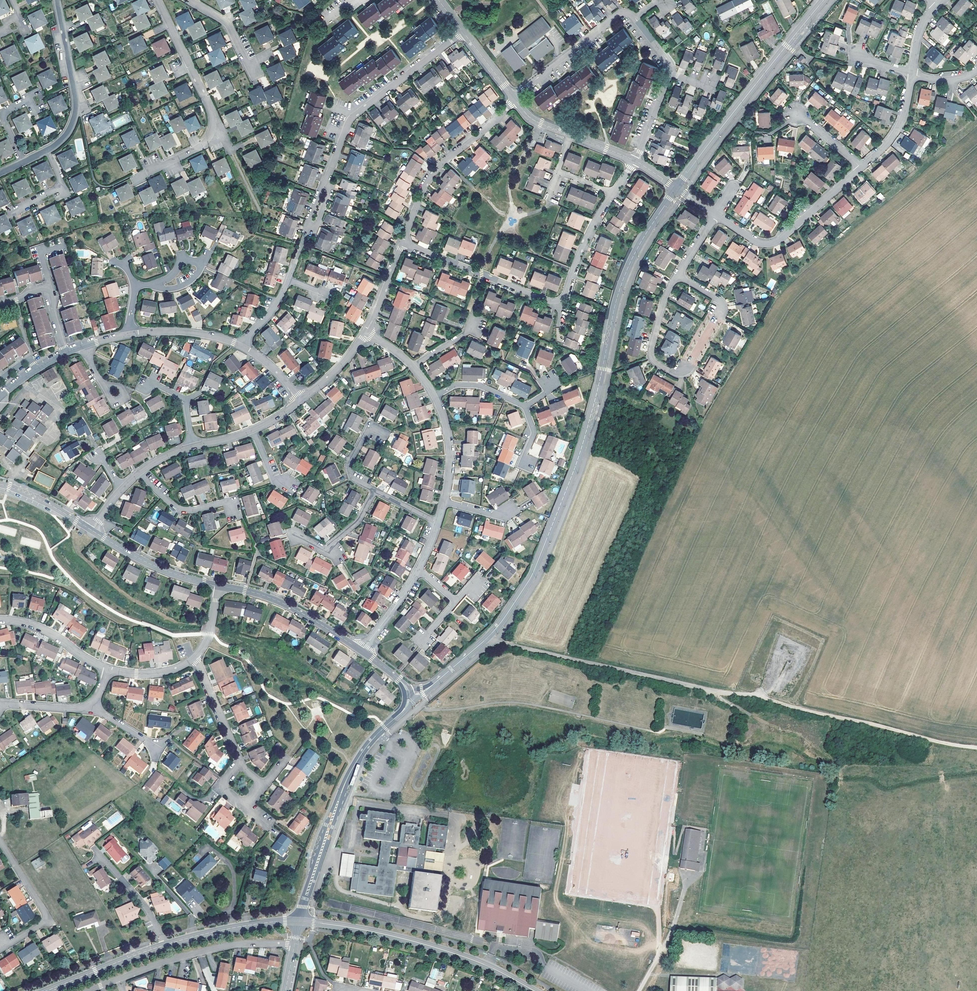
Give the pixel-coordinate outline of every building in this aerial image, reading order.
[(0,0),(0,15),(4,13),(10,10),(5,0),(0,0)] [(139,15),(145,12),(150,9),(146,0),(138,0),(132,3),(139,15)] [(222,8),(227,6),(234,2),(232,0),(218,0),(222,8)] [(257,5),(255,0),(241,0),(243,5),(246,10),(252,8),(257,5)] [(309,0),(294,0),(300,9),(310,2),(309,0)] [(374,3),(367,9),(358,15),(368,27),(384,15),(386,18),(402,5),(403,7),(412,0),(384,0),(377,6),(374,3)] [(602,6),(597,0),(595,0),(594,1),(595,4),(590,8),(597,18),(598,20),(605,15),(600,8),(602,6)] [(616,6),(615,4),(612,1),(612,0),(597,0),(602,6),(605,4),(610,11),(616,6)] [(691,0),(681,0),(684,4),(685,3),(685,4),(683,7),(688,13),(696,7),(691,0)] [(732,1),(738,12),(753,4),(751,0),(733,0),(732,1)] [(784,16),(795,11),(790,0),(776,0),(784,16)] [(901,13),(910,17),(916,6),(910,3),(909,3),(910,1),(908,0),(907,0),(905,3),(901,13)] [(971,3),(968,0),(961,0),(959,3),(958,1),(952,8),(960,15),(971,3)] [(732,1),(716,8),(722,19),(738,12),(732,1)] [(899,17),(901,13),(905,3),(902,2),(901,4),(900,3),(895,1),(889,13),(899,17)] [(79,16),(81,21),(87,18),(93,15),(87,4),(76,10),(79,16)] [(597,18),(590,8),(586,4),(580,9),(589,20),(593,18),(594,20),(597,18)] [(848,22),(852,24),(858,10),(848,6),(843,18),(849,21),(848,22)] [(246,10),(240,13),(243,19),(246,24),(257,19),(252,8),(246,10)] [(40,12),(28,18),(31,24),(34,29),(37,27),(39,31),(46,27),(44,24),(46,23),(40,12)] [(150,24),(145,12),(139,15),(133,18),(139,30),(150,24)] [(179,24),(182,29),(188,26),(188,27),(194,24),(188,12),(176,17),(179,24)] [(692,25),(687,18),(684,20),(683,19),(684,19),(679,12),(676,15),(673,17),(673,18),(671,20),(676,26),(678,24),(680,26),(684,31),(692,25)] [(93,15),(87,18),(93,30),(104,24),(98,13),(93,16),(93,15)] [(574,14),(568,18),(578,32),(581,30),(579,27),(582,24),(574,14)] [(772,14),(761,19),(768,36),(780,30),(772,14)] [(649,20),(661,35),(669,28),(668,27),(665,23),(663,21),(661,24),(660,23),(659,22),(660,22),(655,16),(649,20)] [(440,29),(431,17),(415,29),(417,33),(401,45),(411,57),(419,51),(427,45),(424,41),(431,35),(440,29)] [(519,38),(522,41),(514,47),(511,44),(501,52),(515,70),(525,62),(522,57),(530,51),(537,60),(554,47),(546,38),(543,35),(551,29),(542,17),(518,35),(519,38)] [(935,24),(937,26),(946,34),(953,26),(944,17),(940,21),(939,22),(938,21),(935,24)] [(578,32),(568,18),(562,23),(571,35),(574,32),(576,34),(578,32)] [(866,33),(871,23),(861,18),(856,30),(861,33),(862,33),(862,35),(865,36),(866,33)] [(332,32),(335,35),(327,42),(319,48),(329,60),(345,47),(342,44),(358,31),(348,20),(340,26),(332,32)] [(872,20),(871,23),(866,33),(869,35),(870,33),(876,36),(882,24),(872,20)] [(206,33),(200,21),(194,24),(188,27),(191,33),(194,39),(206,33)] [(267,25),(255,31),(261,44),(269,40),(274,38),(267,25)] [(946,34),(937,26),(935,29),(934,30),(933,29),(932,29),(930,32),(930,33),(930,34),(932,35),(941,43),(948,35),(946,34)] [(619,57),(617,53),(633,41),(623,28),(614,35),(607,41),(610,45),(604,50),(603,49),(602,51),(594,57),(603,69),(619,57)] [(143,34),(145,39),(155,34),(152,29),(143,34)] [(283,41),(285,46),(291,43),(296,41),(291,29),(279,35),(283,41)] [(824,40),(836,45),(838,41),(836,40),(836,39),(839,34),(826,29),(822,39),(824,40)] [(888,42),(890,43),(901,47),(903,44),(901,43),(901,42),(904,36),(905,37),(907,32),(900,29),(899,32),(900,33),(899,35),(892,32),(888,42)] [(87,32),(74,38),(78,46),(80,51),(93,45),(87,32)] [(208,38),(214,51),(220,47),(226,44),(223,38),(220,32),(208,38)] [(32,38),(24,41),(31,54),(43,48),(37,35),(32,38)] [(141,35),(129,41),(135,53),(147,47),(144,40),(141,35)] [(165,38),(152,44),(158,56),(170,50),(165,38)] [(522,41),(519,38),(511,44),(514,47),(522,41)] [(962,47),(971,55),(973,57),(976,54),(975,53),(976,50),(976,46),(969,39),(962,47)] [(838,45),(836,45),(824,40),(820,50),(832,55),(834,49),(835,48),(837,49),(838,45)] [(752,41),(741,46),(748,61),(759,55),(752,41)] [(285,46),(279,49),(282,53),(285,61),(297,55),(291,43),(285,46)] [(901,47),(890,43),(886,52),(890,54),(889,59),(891,60),(890,62),(897,64),(899,58),(898,57),(900,52),(900,51),(902,52),(903,48),(901,47)] [(953,53),(963,62),(968,57),(969,58),(971,55),(962,47),(960,45),(953,53)] [(944,56),(933,46),(930,49),(931,50),(927,56),(925,59),(925,61),(933,68),(937,64),(944,56)] [(2,53),(0,54),(0,59),(4,67),(20,60),(14,47),(7,50),(2,53)] [(214,51),(208,53),(214,65),(226,59),(222,52),(220,47),(214,51)] [(726,52),(716,48),(713,57),(717,58),(716,60),(715,59),(712,67),(715,67),(719,69),(726,52)] [(392,49),(376,62),(373,59),(357,71),(356,70),(339,82),(349,94),(357,88),(365,82),(366,83),(374,77),(382,71),(385,74),(392,68),(401,61),(392,49)] [(454,51),(463,63),(464,65),(471,60),(462,49),(459,52),(457,49),(454,51)] [(99,68),(105,65),(111,62),(105,50),(94,56),(99,68)] [(689,60),(692,61),(694,58),(695,53),(686,50),(679,66),(686,69),(689,62),(688,62),(689,60)] [(706,53),(697,50),(695,53),(694,58),(697,59),(696,61),(696,60),(693,68),(700,70),(706,53)] [(453,63),(450,65),(456,72),(459,70),(457,67),(463,63),(454,51),(448,56),(452,62),(453,63)] [(442,60),(436,65),(445,77),(451,72),(453,75),(456,72),(450,65),(448,67),(447,66),(442,60)] [(625,99),(636,103),(640,105),(644,95),(648,86),(650,87),(654,77),(658,67),(643,62),(639,73),(640,74),(637,81),(634,80),(631,88),(630,88),(625,99)] [(274,65),(267,69),(273,81),(285,75),(279,63),(274,65)] [(596,77),(586,64),(578,71),(577,71),(578,72),(571,78),(569,75),(561,81),(553,87),(551,85),(543,90),(534,97),(544,109),(554,102),(553,101),(560,96),(563,100),(579,88),(580,89),(596,77)] [(99,68),(94,70),(96,75),(100,82),(111,76),(105,65),(99,68)] [(150,71),(156,83),(162,80),(168,77),(162,65),(150,71)] [(738,70),(729,66),(725,74),(729,75),(729,77),(728,77),(725,84),(732,87),(738,70)] [(433,68),(424,75),(433,86),(442,79),(433,68)] [(205,76),(211,88),(217,85),(223,82),(221,78),(217,70),(205,76)] [(50,71),(38,77),(41,84),(44,88),(56,83),(50,71)] [(806,87),(811,80),(805,75),(803,75),(803,74),(789,74),(789,73),(786,73),(786,79),(790,79),(790,85),(793,85),(803,84),(806,87)] [(841,89),(842,87),(847,75),(844,74),(843,76),(842,75),(837,73),(831,84),(841,89)] [(24,74),(13,79),(18,91),(24,89),(30,85),(24,74)] [(851,75),(848,74),(847,75),(842,87),(851,91),(851,93),(856,95),(862,79),(859,77),(858,78),(857,80),(856,79),(851,77),(851,75)] [(433,86),(424,75),(415,82),(424,93),(433,86)] [(879,80),(876,92),(886,95),(890,82),(884,81),(883,80),(884,79),(880,78),(879,80)] [(226,81),(223,82),(217,85),(223,97),(235,92),(229,79),(226,81)] [(875,94),(876,92),(879,80),(876,79),(875,81),(874,81),(869,79),(865,91),(875,94)] [(156,83),(150,86),(153,92),(149,94),(152,100),(168,92),(162,80),(156,83)] [(187,83),(175,89),(180,101),(192,95),(189,88),(187,83)] [(798,92),(803,84),(793,85),(793,87),(797,87),(794,92),(798,92)] [(965,93),(968,97),(973,103),(976,100),(976,90),(974,86),(972,85),(969,87),(971,89),(970,89),(965,93)] [(91,92),(96,103),(102,101),(108,98),(102,86),(91,92)] [(255,104),(267,98),(264,92),(261,86),(256,89),(249,92),(255,104)] [(270,89),(264,92),(267,98),(270,104),(282,98),(276,86),(270,89)] [(669,103),(678,107),(680,102),(681,99),(678,97),(678,96),(679,96),(682,89),(675,86),(669,103)] [(481,99),(486,105),(490,102),(498,96),(491,87),(479,96),(481,99)] [(777,105),(778,104),(783,98),(784,99),(788,95),(778,88),(770,99),(777,105)] [(411,89),(402,96),(411,107),(420,100),(415,94),(411,89)] [(713,97),(710,105),(720,109),(727,92),(720,90),(717,97),(717,98),(713,97)] [(931,91),(932,90),(928,90),(928,91),(926,91),(921,90),(918,103),(928,105),(930,98),(931,91)] [(302,131),(316,136),(320,126),(323,117),(319,115),(323,106),(326,96),(312,91),(305,110),(309,111),(302,131)] [(815,91),(810,98),(817,103),(816,105),(819,107),(822,103),(825,99),(815,91)] [(963,92),(959,96),(964,101),(967,97),(963,92)] [(411,107),(402,96),(400,93),(397,96),(399,98),(396,100),(398,104),(404,112),(411,107)] [(119,107),(114,95),(108,98),(102,101),(108,112),(119,107)] [(678,107),(677,110),(686,114),(693,97),(686,95),(683,101),(684,102),(684,103),(680,102),(678,107)] [(696,104),(692,112),(702,116),(709,99),(702,96),(699,103),(700,104),(699,105),(696,104)] [(60,97),(49,102),(55,114),(66,109),(60,97)] [(632,113),(636,103),(625,99),(622,97),(617,108),(619,109),(615,117),(620,119),(616,127),(616,126),(611,137),(625,143),(629,133),(633,124),(629,122),(632,113)] [(934,111),(944,113),(947,101),(947,98),(944,98),(944,99),(937,98),(934,111)] [(470,109),(476,117),(480,114),(488,108),(486,105),(481,99),(469,108),(470,109)] [(381,108),(384,113),(390,120),(399,113),(394,106),(390,101),(381,108)] [(955,115),(962,116),(963,108),(957,106),(957,105),(951,104),(950,104),(950,102),(947,101),(944,113),(943,116),(954,118),(955,115)] [(886,124),(888,120),(887,119),(889,113),(891,113),(892,110),(877,105),(874,115),(882,118),(881,123),(886,124)] [(376,108),(370,113),(379,124),(385,120),(387,122),(390,120),(384,113),(381,115),(380,112),(376,108)] [(476,117),(470,109),(458,119),(465,127),(468,124),(477,118),(476,117)] [(759,109),(759,112),(759,126),(770,126),(769,112),(763,112),(763,109),(759,109)] [(832,109),(825,117),(834,125),(841,117),(832,109)] [(226,115),(231,127),(237,124),(243,121),(237,110),(226,115)] [(28,120),(25,115),(14,121),(19,133),(31,127),(28,120)] [(102,115),(89,121),(96,134),(108,128),(102,115)] [(182,129),(187,127),(184,121),(181,115),(170,121),(175,132),(182,129)] [(184,121),(187,127),(190,132),(195,130),(201,127),(195,115),(184,121)] [(853,124),(842,115),(841,117),(834,125),(842,131),(840,133),(844,136),(845,135),(848,131),(853,124)] [(823,118),(833,126),(834,125),(825,117),(823,118)] [(42,122),(37,124),(43,136),(55,130),(49,118),(42,122)] [(248,119),(243,121),(237,124),(239,129),(243,135),(254,130),(248,119)] [(465,127),(458,119),(446,128),(451,134),(453,137),(460,131),(465,127)] [(506,125),(508,127),(509,128),(507,130),(506,129),(504,132),(513,141),(518,136),(516,134),(521,128),(512,119),(506,125)] [(355,134),(368,139),(373,127),(359,122),(355,134)] [(662,126),(660,129),(671,134),(674,135),(676,135),(679,128),(667,123),(665,127),(662,126)] [(446,128),(444,125),(432,135),(435,138),(439,144),(443,141),(451,134),(446,128)] [(268,129),(256,135),(259,140),(262,147),(274,141),(268,129)] [(660,129),(658,129),(655,136),(663,139),(661,142),(670,146),(671,142),(674,135),(671,134),(660,129)] [(930,139),(916,130),(914,129),(911,135),(909,138),(921,146),(924,140),(928,142),(930,139)] [(870,136),(862,130),(851,143),(859,149),(865,141),(870,136)] [(133,131),(121,137),(127,149),(139,143),(133,131)] [(500,138),(499,137),(496,135),(491,141),(501,150),(506,144),(508,146),(513,141),(504,132),(501,135),(502,136),(501,137),(500,138)] [(157,136),(156,134),(144,140),(150,151),(162,146),(159,140),(157,136)] [(164,137),(159,140),(162,146),(164,151),(176,146),(170,134),(164,137)] [(365,149),(368,139),(355,134),(351,144),(365,149)] [(808,152),(815,143),(806,134),(798,143),(808,152)] [(921,146),(909,138),(906,136),(904,139),(905,140),(901,146),(912,153),(914,151),(917,153),(921,146)] [(439,144),(435,138),(423,147),(421,145),(415,149),(424,156),(427,153),(430,156),(434,153),(442,147),(439,144)] [(793,151),(795,141),(779,138),(777,149),(793,151)] [(562,144),(548,139),(544,146),(537,143),(534,150),(553,157),(555,151),(559,152),(562,144)] [(311,140),(307,150),(321,155),(325,145),(311,140)] [(0,144),(0,157),(1,159),(13,153),(9,146),(7,141),(0,144)] [(670,146),(661,142),(660,145),(652,142),(651,147),(652,147),(651,150),(652,151),(663,155),(666,156),(669,149),(670,146)] [(807,152),(819,162),(822,165),(828,159),(825,156),(826,154),(820,149),(817,146),(818,145),(815,143),(808,152),(807,152)] [(749,157),(748,145),(741,146),(733,146),(734,155),(741,155),(741,158),(749,157)] [(820,149),(826,154),(828,153),(818,145),(817,146),(820,149)] [(475,152),(477,154),(478,155),(476,157),(475,156),(473,159),(480,166),(482,168),(487,163),(485,161),(490,155),(481,146),(475,152)] [(762,148),(758,149),(759,158),(764,158),(764,157),(774,156),(774,146),(764,147),(762,147),(762,148)] [(348,160),(361,165),(365,154),(352,149),(348,160)] [(248,153),(244,155),(250,167),(262,161),(256,150),(248,153)] [(321,155),(307,150),(305,158),(318,163),(320,159),(322,160),(324,156),(321,155)] [(70,151),(58,158),(61,163),(66,174),(72,171),(70,167),(76,164),(70,151)] [(570,164),(578,167),(582,157),(569,151),(564,164),(570,166),(570,164)] [(663,155),(652,151),(651,154),(654,155),(652,159),(665,164),(668,157),(666,156),(663,155)] [(409,163),(405,170),(414,176),(419,168),(424,160),(415,153),(409,163)] [(893,153),(882,163),(883,164),(889,171),(900,162),(893,153)] [(131,155),(118,161),(124,173),(131,170),(136,167),(131,155)] [(201,156),(189,161),(195,173),(207,168),(201,156)] [(466,163),(465,162),(463,160),(458,166),(467,175),(473,169),(475,171),(480,166),(473,159),(470,157),(468,159),(468,160),(467,162),(466,163)] [(535,167),(541,169),(543,166),(544,166),(548,168),(551,161),(540,157),(538,164),(537,164),(535,167)] [(722,174),(732,165),(725,157),(715,166),(722,174)] [(218,162),(212,165),(218,177),(230,171),(224,159),(218,162)] [(357,176),(361,165),(348,160),(346,164),(344,171),(349,173),(351,174),(350,177),(358,180),(359,177),(357,176)] [(400,167),(405,170),(409,163),(404,160),(400,167)] [(589,160),(584,170),(592,173),(591,174),(597,177),(598,174),(602,165),(589,160)] [(834,172),(839,165),(832,160),(821,173),(829,180),(835,173),(834,172)] [(604,174),(612,177),(616,167),(603,162),(602,165),(598,174),(604,176),(604,174)] [(305,163),(303,171),(317,176),(319,177),(320,173),(318,172),(319,168),(305,163)] [(46,164),(33,170),(39,182),(52,176),(46,164)] [(879,181),(889,171),(883,164),(872,173),(879,181)] [(530,177),(536,180),(537,176),(538,177),(539,177),(543,179),(546,171),(543,170),(541,169),(535,167),(532,175),(531,174),(530,177)] [(405,170),(396,183),(399,184),(406,189),(409,185),(414,176),(405,170)] [(317,176),(303,171),(299,181),(312,187),(317,176)] [(710,192),(714,186),(720,177),(711,171),(701,186),(710,192)] [(224,175),(225,177),(221,179),(222,182),(232,178),(230,172),(224,175)] [(442,178),(445,180),(446,181),(445,183),(444,184),(443,183),(441,186),(443,188),(451,194),(455,189),(453,187),(457,180),(447,172),(442,178)] [(812,184),(819,190),(825,183),(821,180),(816,176),(811,172),(805,180),(811,185),(812,184)] [(82,176),(69,182),(72,187),(75,193),(87,187),(82,176)] [(151,188),(154,194),(166,188),(160,176),(148,182),(151,188)] [(536,180),(530,177),(528,181),(529,181),(527,188),(537,192),(540,186),(536,184),(535,184),(534,183),(536,180)] [(357,183),(343,178),(340,186),(345,188),(348,189),(347,192),(356,195),(357,192),(354,191),(357,183)] [(632,190),(641,196),(649,184),(640,178),(632,190)] [(177,197),(189,191),(186,185),(183,179),(177,182),(171,185),(177,197)] [(186,185),(189,191),(192,197),(204,191),(198,179),(192,182),(186,185)] [(24,181),(13,186),(19,198),(24,196),(30,193),(24,181)] [(754,182),(749,190),(748,191),(746,190),(744,194),(753,201),(755,202),(764,188),(754,182)] [(861,190),(855,195),(861,203),(874,191),(866,183),(860,188),(861,190)] [(399,184),(391,197),(394,199),(401,203),(409,190),(406,189),(399,184)] [(127,185),(115,191),(121,203),(133,197),(127,185)] [(154,194),(151,188),(145,191),(139,194),(145,206),(156,200),(154,194)] [(305,204),(309,193),(295,188),(291,199),(305,204)] [(440,194),(439,193),(436,191),(431,198),(441,206),(446,200),(449,201),(451,203),(453,203),(456,198),(453,196),(451,194),(443,188),(440,191),(442,192),(440,193),(440,194)] [(578,191),(571,188),(567,198),(580,203),(585,191),(579,189),(578,191)] [(641,196),(632,190),(623,202),(626,204),(633,209),(641,196)] [(585,191),(580,203),(593,208),(597,198),(589,195),(590,193),(585,191)] [(356,195),(347,192),(346,195),(344,194),(338,192),(335,200),(348,205),(351,198),(354,199),(356,195)] [(743,199),(736,210),(743,215),(753,201),(744,194),(742,198),(743,199)] [(787,201),(777,195),(768,208),(775,213),(780,206),(782,208),(787,201)] [(757,203),(762,205),(765,198),(760,196),(757,203)] [(834,207),(844,219),(851,212),(848,209),(852,206),(844,197),(838,202),(838,203),(834,207)] [(743,199),(742,198),(734,209),(736,210),(743,199)] [(72,202),(66,204),(72,216),(84,211),(78,199),(72,202)] [(291,199),(287,210),(293,212),(292,214),(296,216),(297,213),(301,215),(305,204),(291,199)] [(398,213),(403,205),(401,203),(394,199),(386,212),(395,218),(398,213)] [(348,205),(335,200),(331,210),(344,216),(348,205)] [(633,209),(626,204),(617,217),(624,221),(627,223),(635,210),(633,209)] [(47,210),(37,215),(42,223),(45,222),(46,226),(60,220),(53,207),(47,210)] [(424,216),(426,218),(428,218),(427,220),(426,221),(425,221),(423,224),(426,225),(435,230),(438,224),(435,222),(439,215),(427,209),(424,216)] [(821,224),(824,228),(833,219),(837,223),(841,220),(830,209),(820,218),(821,219),(818,221),(821,224)] [(694,228),(699,219),(685,210),(682,215),(681,214),(678,219),(683,222),(684,221),(694,228)] [(580,222),(583,215),(576,212),(573,211),(568,224),(580,228),(582,223),(580,222)] [(758,214),(755,212),(751,218),(754,220),(753,222),(756,225),(757,224),(767,231),(773,222),(759,212),(758,214)] [(291,216),(286,215),(284,222),(297,227),(300,228),(301,224),(298,224),(300,220),(295,218),(296,216),(292,214),(291,216)] [(345,220),(328,214),(325,221),(330,223),(332,224),(331,227),(340,231),(344,232),(345,229),(342,227),(345,220)] [(617,217),(615,215),(606,228),(615,234),(624,221),(617,217)] [(0,219),(0,233),(10,228),(7,221),(4,217),(0,219)] [(24,222),(17,225),(23,236),(35,231),(29,219),(24,222)] [(386,221),(378,233),(380,235),(387,239),(395,226),(386,221)] [(297,227),(284,222),(280,233),(293,238),(297,227)] [(158,232),(166,231),(164,223),(154,226),(156,233),(158,232)] [(217,232),(216,236),(220,238),(219,240),(228,244),(229,242),(235,244),(238,238),(241,239),(243,236),(240,234),(239,236),(224,229),(226,226),(221,224),(217,232)] [(814,233),(809,237),(815,243),(828,232),(824,228),(821,224),(813,231),(815,232),(814,233)] [(416,237),(421,240),(428,243),(432,236),(434,238),(437,231),(435,230),(426,225),(424,229),(425,229),(424,232),(422,232),(420,230),(416,237)] [(183,231),(175,233),(177,240),(177,241),(185,239),(185,238),(192,236),(190,227),(183,229),(183,231)] [(216,236),(217,232),(205,227),(201,235),(213,241),(216,236)] [(340,231),(331,227),(330,231),(328,230),(322,228),(320,235),(333,240),(337,242),(339,235),(339,234),(340,231)] [(158,232),(160,242),(165,241),(164,240),(169,238),(173,238),(173,241),(177,240),(175,233),(172,234),(171,229),(166,231),(158,232)] [(727,235),(719,229),(712,240),(712,241),(710,245),(719,250),(721,246),(720,246),(727,235)] [(144,247),(146,253),(157,249),(155,243),(150,244),(146,233),(140,235),(139,232),(136,230),(134,231),(132,234),(133,237),(137,249),(144,247)] [(564,231),(559,243),(569,247),(572,240),(574,241),(576,235),(564,231)] [(682,242),(684,238),(675,232),(668,243),(677,248),(681,241),(682,242)] [(333,240),(320,235),(315,246),(329,251),(333,240)] [(380,235),(373,248),(375,249),(382,254),(390,241),(387,239),(380,235)] [(98,241),(105,254),(109,251),(109,249),(112,247),(113,249),(118,246),(112,236),(103,241),(102,239),(98,241)] [(449,236),(445,246),(453,249),(452,251),(457,253),(458,251),(459,249),(462,241),(449,236)] [(597,251),(606,254),(612,240),(601,236),(595,250),(597,251)] [(470,241),(463,239),(462,241),(459,249),(467,252),(466,254),(471,256),(476,244),(470,241)] [(805,249),(800,240),(795,243),(788,247),(792,256),(805,249)] [(741,247),(732,241),(726,252),(738,260),(742,253),(745,255),(749,250),(749,249),(742,245),(741,247)] [(566,255),(569,247),(559,243),(554,256),(566,261),(568,256),(566,255)] [(655,262),(658,264),(664,268),(671,256),(670,255),(672,252),(661,245),(658,250),(662,252),(655,262)] [(280,265),(283,266),(286,250),(276,247),(272,263),(280,265)] [(377,268),(385,255),(382,254),(375,249),(367,262),(377,268)] [(756,269),(755,270),(759,272),(761,268),(758,266),(762,260),(758,257),(757,257),(756,257),(755,256),(755,254),(749,250),(745,255),(743,259),(749,263),(749,264),(756,269)] [(606,254),(597,251),(591,265),(602,269),(607,255),(606,254)] [(786,264),(782,253),(775,256),(769,259),(773,269),(786,264)] [(156,268),(151,254),(143,257),(148,271),(156,268)] [(65,307),(72,305),(77,303),(62,256),(50,260),(54,273),(61,295),(64,307),(65,307)] [(218,272),(227,276),(231,268),(232,269),(237,261),(228,256),(223,265),(221,264),(218,272)] [(412,264),(412,263),(413,260),(406,257),(401,269),(409,272),(408,275),(414,278),(418,269),(419,265),(415,264),(414,265),(412,264)] [(501,257),(497,267),(504,270),(503,272),(509,274),(510,271),(511,269),(514,262),(501,257)] [(101,263),(101,259),(92,258),(91,276),(102,277),(103,263),(101,263)] [(528,264),(515,259),(514,262),(511,269),(510,271),(517,274),(523,277),(528,264)] [(270,272),(277,274),(280,265),(272,263),(270,262),(268,271),(270,272)] [(315,276),(318,267),(308,263),(305,272),(315,276)] [(716,271),(719,267),(712,263),(709,268),(703,265),(697,275),(705,279),(708,275),(712,278),(716,271)] [(602,269),(591,265),(586,278),(588,280),(596,283),(602,269)] [(16,279),(18,286),(18,287),(31,283),(42,280),(39,267),(15,274),(16,279)] [(330,272),(326,270),(318,267),(315,276),(323,279),(323,278),(327,279),(330,272)] [(425,268),(424,271),(423,273),(421,271),(421,270),(418,269),(414,278),(413,281),(419,283),(421,280),(428,283),(433,271),(425,268)] [(330,272),(327,279),(342,285),(345,275),(331,270),(330,272)] [(535,271),(531,281),(538,284),(537,285),(543,288),(544,285),(545,283),(548,276),(535,271)] [(661,283),(663,278),(655,274),(654,275),(645,271),(642,277),(643,278),(640,285),(653,292),(657,285),(656,284),(657,281),(661,283)] [(712,278),(710,282),(717,286),(720,281),(726,284),(731,276),(723,271),(722,274),(716,271),(712,278)] [(444,290),(451,292),(455,280),(451,279),(451,280),(448,279),(448,277),(450,275),(442,272),(437,284),(445,287),(444,290)] [(552,286),(551,288),(557,290),(562,278),(549,273),(548,276),(545,283),(552,286)] [(217,281),(216,280),(212,287),(221,291),(223,286),(229,288),(232,281),(220,275),(217,281)] [(269,276),(267,275),(265,285),(274,288),(276,278),(269,276)] [(364,278),(357,289),(360,290),(366,295),(373,283),(364,278)] [(767,287),(772,289),(775,280),(770,278),(767,287)] [(12,280),(12,279),(0,283),(0,297),(4,295),(15,292),(14,288),(12,280)] [(459,283),(459,282),(455,280),(451,292),(457,295),(458,292),(466,295),(470,283),(463,280),(462,283),(461,284),(460,284),(459,283)] [(596,283),(588,280),(583,294),(593,298),(599,284),(596,283)] [(115,297),(120,296),(115,283),(106,286),(110,299),(115,297)] [(393,300),(392,304),(395,305),(406,309),(408,310),(410,303),(407,301),(409,295),(413,294),(414,290),(410,288),(402,285),(396,301),(393,300)] [(214,294),(205,286),(203,288),(201,291),(198,294),(196,292),(193,295),(197,298),(199,301),(202,303),(203,305),(208,300),(214,294)] [(735,289),(737,304),(745,303),(753,301),(751,291),(750,291),(743,292),(742,288),(735,289)] [(349,300),(349,301),(361,308),(369,296),(366,295),(360,290),(355,297),(352,296),(352,297),(344,292),(342,296),(349,300)] [(501,301),(502,299),(498,297),(497,298),(495,297),(495,296),(496,293),(489,290),(484,303),(492,305),(491,308),(497,311),(501,301)] [(678,301),(692,310),(696,303),(693,301),(695,299),(683,292),(678,301)] [(214,294),(208,300),(211,303),(217,297),(214,294)] [(194,305),(190,295),(178,302),(183,311),(194,305)] [(246,304),(252,306),(257,307),(259,298),(248,295),(246,304)] [(110,299),(105,300),(109,314),(112,313),(119,311),(115,297),(110,299)] [(311,305),(312,302),(297,297),(294,306),(308,311),(311,305)] [(44,311),(40,298),(28,302),(42,350),(54,346),(51,333),(44,311)] [(644,313),(649,314),(650,314),(653,301),(642,298),(639,312),(644,313)] [(154,314),(156,304),(143,301),(141,311),(154,314)] [(355,321),(363,309),(361,308),(349,301),(347,304),(351,307),(346,316),(355,321)] [(508,301),(507,304),(507,305),(506,305),(504,304),(505,303),(501,301),(497,311),(496,314),(502,316),(504,313),(511,316),(516,304),(508,301)] [(579,317),(586,320),(592,306),(582,301),(576,316),(579,317)] [(176,313),(175,302),(160,304),(161,314),(176,313)] [(746,306),(745,303),(737,304),(737,308),(741,308),(744,324),(755,322),(751,305),(746,306)] [(242,318),(249,320),(252,306),(246,304),(245,304),(244,308),(242,308),(240,317),(242,318)] [(432,317),(442,322),(448,307),(437,304),(432,317)] [(308,311),(306,317),(321,322),(324,312),(314,308),(315,306),(311,305),(308,311)] [(399,325),(406,309),(395,305),(389,321),(390,321),(399,325)] [(531,312),(532,311),(533,308),(526,305),(521,317),(528,320),(527,323),(534,326),(537,316),(538,313),(535,312),(534,313),(531,312)] [(73,309),(66,311),(61,312),(64,322),(68,337),(81,333),(74,308),(73,309)] [(196,322),(201,319),(198,311),(192,314),(196,322)] [(678,320),(682,322),(680,324),(689,329),(694,320),(686,316),(686,315),(682,312),(681,314),(678,312),(672,322),(671,321),(668,325),(675,329),(677,325),(676,324),(678,320)] [(109,314),(102,316),(104,322),(106,330),(117,328),(112,313),(109,314)] [(287,314),(276,325),(284,333),(295,321),(287,314)] [(240,317),(233,315),(230,325),(239,327),(242,318),(240,317)] [(635,315),(634,319),(633,324),(632,328),(633,328),(638,330),(640,330),(641,326),(643,326),(645,318),(635,315)] [(545,316),(544,319),(543,320),(540,319),(541,317),(537,316),(534,326),(533,328),(539,331),(540,328),(548,331),(553,319),(545,316)] [(581,334),(584,335),(589,321),(586,320),(579,317),(573,331),(581,334)] [(437,321),(428,318),(422,333),(425,334),(431,337),(437,321)] [(17,328),(16,319),(3,320),(3,329),(17,328)] [(340,338),(343,323),(333,321),(330,336),(340,338)] [(395,339),(401,325),(399,325),(390,321),(385,335),(395,339)] [(488,342),(498,347),(505,331),(495,326),(488,342)] [(282,344),(269,328),(261,334),(270,346),(269,347),(273,351),(282,344)] [(734,348),(742,336),(731,329),(723,342),(727,344),(725,346),(726,348),(728,350),(730,349),(732,347),(734,348)] [(422,333),(414,330),(408,347),(418,350),(425,334),(422,333)] [(576,345),(578,341),(581,343),(584,335),(581,334),(573,331),(570,330),(565,344),(578,349),(579,346),(576,345)] [(680,336),(669,330),(666,335),(667,338),(662,347),(662,348),(665,350),(666,351),(668,353),(675,351),(677,348),(676,346),(679,346),(680,345),(679,339),(680,336)] [(528,357),(531,349),(530,348),(531,346),(532,346),(534,342),(521,336),(517,344),(520,345),(517,353),(528,357)] [(639,338),(631,336),(627,353),(638,355),(642,339),(639,338)] [(18,357),(28,350),(20,339),(0,353),(0,369),(18,357)] [(486,347),(472,341),(468,351),(481,357),(486,347)] [(188,352),(192,345),(186,342),(182,349),(188,352)] [(332,345),(322,343),(318,358),(328,360),(332,345)] [(189,353),(198,358),(202,349),(193,344),(189,353)] [(114,360),(122,364),(129,349),(121,345),(114,360)] [(137,354),(142,356),(150,360),(153,354),(155,351),(141,345),(137,354)] [(198,358),(207,362),(211,353),(202,349),(198,358)] [(441,359),(446,368),(458,360),(460,364),(461,360),(454,349),(440,358),(441,359)] [(553,354),(541,349),(536,360),(549,365),(553,354)] [(285,364),(293,357),(286,350),(279,356),(285,364)] [(568,355),(569,356),(561,362),(569,373),(577,368),(573,362),(578,359),(573,352),(568,355)] [(149,363),(161,369),(165,361),(165,359),(153,354),(150,360),(149,363)] [(224,362),(234,374),(238,370),(244,365),(241,362),(240,364),(232,355),(224,362)] [(293,357),(285,364),(291,371),(293,370),(295,374),(299,371),(302,368),(293,357)] [(378,366),(380,373),(393,369),(390,358),(386,359),(385,357),(382,358),(382,361),(377,362),(378,366)] [(704,375),(712,379),(721,362),(712,357),(704,371),(706,372),(704,375)] [(436,378),(435,375),(446,368),(441,359),(429,366),(431,370),(428,372),(433,380),(436,378)] [(122,364),(114,360),(110,367),(111,368),(109,374),(117,378),(124,365),(122,364)] [(178,367),(165,361),(161,369),(159,372),(167,376),(168,374),(173,377),(178,367)] [(87,381),(89,379),(79,362),(70,368),(80,385),(87,381)] [(245,374),(252,368),(247,363),(244,365),(238,370),(243,376),(245,374)] [(302,368),(299,371),(305,379),(314,371),(308,363),(302,368)] [(633,376),(637,385),(646,381),(639,364),(627,369),(631,377),(633,376)] [(184,365),(176,383),(182,386),(184,383),(190,386),(190,387),(193,389),(198,380),(184,373),(187,366),(184,365)] [(378,366),(362,371),(365,380),(365,381),(381,376),(380,373),(378,366)] [(254,380),(260,375),(253,367),(252,368),(245,374),(251,382),(254,380)] [(483,378),(483,368),(463,367),(462,380),(478,380),(478,378),(483,378)] [(57,377),(51,368),(43,374),(48,383),(57,377)] [(499,379),(502,372),(496,369),(493,376),(499,379)] [(362,371),(362,370),(351,374),(355,384),(365,380),(362,371)] [(515,380),(516,378),(502,372),(499,379),(497,382),(507,387),(509,384),(512,386),(515,380)] [(222,379),(209,373),(204,384),(217,390),(222,379)] [(660,388),(670,393),(674,387),(674,386),(654,374),(649,381),(652,383),(650,387),(658,391),(660,388)] [(267,386),(270,384),(264,376),(262,377),(260,375),(254,380),(262,390),(267,386)] [(699,384),(702,385),(704,387),(702,390),(701,392),(699,390),(696,396),(698,397),(696,400),(704,404),(706,400),(709,401),(715,392),(711,390),(714,385),(702,378),(699,384)] [(399,383),(404,397),(405,396),(414,394),(410,380),(399,383)] [(512,386),(511,390),(527,397),(531,387),(515,380),(512,386)] [(78,391),(81,389),(89,403),(98,397),(91,384),(90,385),(87,381),(80,385),(76,387),(78,391)] [(677,389),(674,387),(670,393),(669,395),(671,396),(669,401),(682,408),(681,410),(686,414),(691,406),(686,403),(689,399),(683,396),(684,394),(676,390),(677,389)] [(335,388),(326,396),(329,399),(333,404),(342,396),(335,388)] [(570,393),(569,392),(563,394),(565,399),(565,401),(567,405),(582,399),(578,390),(570,393)] [(405,396),(410,411),(415,409),(420,407),(416,393),(414,394),(405,396)] [(255,399),(251,401),(255,410),(261,407),(263,411),(269,409),(269,408),(274,405),(269,395),(256,401),(255,399)] [(379,404),(362,395),(357,405),(374,414),(379,404)] [(89,403),(87,404),(88,407),(93,405),(100,417),(109,412),(102,399),(100,400),(98,397),(89,403)] [(158,397),(146,404),(151,413),(164,406),(158,397)] [(333,404),(329,399),(326,402),(326,401),(314,412),(317,416),(320,419),(332,409),(332,408),(334,405),(333,404)] [(465,408),(466,399),(449,399),(449,408),(465,408)] [(479,404),(479,399),(466,399),(465,408),(465,411),(479,411),(479,404)] [(16,418),(5,433),(6,434),(4,436),(0,433),(0,446),(1,447),(3,445),(10,451),(6,457),(14,463),(23,451),(25,453),(28,449),(33,442),(31,440),(36,433),(41,437),(47,430),(35,420),(37,418),(42,422),(46,416),(48,418),(54,411),(47,404),(44,408),(42,406),(40,408),(33,403),(31,405),(26,401),(21,406),(23,408),(21,410),(20,409),(14,417),(16,418)] [(204,415),(209,414),(207,401),(197,402),(200,416),(204,415)] [(557,404),(556,402),(549,405),(551,408),(553,416),(569,410),(567,405),(565,401),(557,404)] [(479,411),(478,415),(491,415),(492,405),(479,404),(479,411)] [(398,412),(385,405),(380,414),(392,422),(398,412)] [(131,412),(135,419),(138,424),(147,419),(141,406),(131,412)] [(420,407),(415,409),(419,422),(428,419),(424,406),(420,407)] [(250,418),(245,408),(231,415),(235,424),(242,421),(243,422),(250,418)] [(545,412),(538,415),(541,424),(551,420),(553,425),(556,424),(555,421),(553,416),(551,408),(545,410),(545,412)] [(122,427),(135,419),(131,412),(130,410),(117,417),(122,427)] [(314,412),(311,410),(308,413),(311,416),(304,421),(307,424),(302,428),(308,435),(319,425),(314,419),(317,416),(314,412)] [(521,424),(517,412),(508,415),(512,428),(521,424)] [(352,413),(345,426),(349,429),(357,433),(359,429),(357,428),(362,418),(352,413)] [(209,414),(204,415),(205,424),(206,423),(207,431),(217,430),(214,414),(209,414)] [(79,422),(80,423),(73,427),(68,430),(70,434),(73,435),(76,433),(78,436),(85,432),(87,436),(91,434),(83,420),(79,422)] [(118,433),(112,421),(102,426),(109,438),(118,433)] [(176,424),(164,428),(167,438),(179,434),(176,424)] [(278,433),(282,440),(296,433),(291,425),(283,429),(284,430),(278,433)] [(431,429),(421,431),(426,450),(434,448),(432,440),(434,439),(433,432),(431,432),(431,429)] [(473,445),(477,445),(477,432),(467,432),(467,445),(473,445)] [(271,436),(271,435),(266,437),(272,447),(275,445),(279,444),(279,445),(284,443),(282,440),(278,433),(271,436)] [(396,441),(392,448),(400,453),(404,455),(407,449),(403,447),(408,438),(401,434),(398,438),(397,442),(396,441)] [(149,450),(150,451),(163,445),(160,435),(146,441),(146,442),(149,450)] [(503,448),(511,452),(517,440),(507,435),(504,442),(501,441),(499,444),(502,446),(501,448),(503,448)] [(346,442),(337,436),(328,448),(336,454),(346,442)] [(548,461),(557,438),(549,436),(540,458),(544,459),(548,461)] [(79,455),(75,448),(79,445),(77,442),(63,450),(65,454),(66,453),(70,460),(79,455)] [(141,448),(135,451),(129,455),(133,463),(134,464),(147,457),(144,453),(149,450),(146,442),(140,445),(141,448)] [(251,444),(234,449),(235,451),(237,460),(254,455),(251,444)] [(467,445),(463,445),(463,456),(471,456),(472,456),(473,445),(467,445)] [(499,456),(497,461),(499,462),(507,465),(512,453),(511,452),(503,448),(499,456)] [(237,460),(235,451),(223,455),(226,466),(238,462),(237,460)] [(379,455),(370,451),(362,465),(371,470),(379,455)] [(46,461),(34,452),(27,461),(31,464),(26,470),(32,474),(37,468),(40,470),(46,461)] [(295,469),(300,461),(288,453),(282,462),(294,471),(295,469)] [(129,455),(128,454),(124,456),(117,460),(122,470),(133,463),(129,455)] [(321,454),(317,461),(322,464),(325,456),(321,454)] [(203,455),(187,459),(189,469),(206,465),(203,455)] [(463,456),(461,456),(460,467),(470,468),(471,456),(463,456)] [(560,458),(557,465),(562,467),(565,460),(560,458)] [(299,474),(300,472),(305,476),(311,466),(301,459),(300,461),(295,469),(294,471),(299,474)] [(548,476),(554,464),(548,461),(544,459),(538,472),(548,476)] [(427,460),(423,473),(425,474),(433,476),(437,462),(427,460)] [(503,478),(508,466),(507,465),(499,462),(493,475),(503,478)] [(255,463),(246,467),(253,484),(263,481),(255,463)] [(96,473),(93,471),(92,472),(83,466),(80,464),(73,472),(85,481),(88,477),(91,479),(96,473)] [(176,464),(162,471),(166,479),(180,472),(176,464)] [(334,464),(324,469),(332,484),(339,481),(337,478),(340,476),(334,464)] [(395,479),(397,475),(383,468),(379,477),(388,482),(388,483),(391,485),(395,479)] [(38,472),(34,482),(50,490),(55,480),(38,472)] [(431,492),(435,477),(433,476),(425,474),(421,489),(423,489),(431,492)] [(101,477),(90,492),(99,498),(110,483),(101,477)] [(391,485),(390,487),(402,493),(407,485),(395,479),(391,485)] [(206,480),(191,486),(195,494),(195,496),(210,490),(206,480)] [(234,480),(220,483),(222,493),(236,489),(234,480)] [(473,495),(475,482),(462,481),(460,493),(461,493),(470,494),(473,495)] [(71,499),(74,495),(78,497),(82,491),(79,489),(77,492),(65,483),(59,492),(70,500),(71,499)] [(530,499),(539,493),(532,483),(522,489),(530,500),(530,499)] [(191,486),(191,485),(181,490),(184,499),(195,494),(191,486)] [(318,493),(309,487),(307,491),(304,494),(303,493),(301,497),(311,504),(318,493)] [(508,497),(502,487),(486,497),(491,505),(495,503),(497,505),(508,497)] [(136,489),(130,504),(134,505),(141,507),(146,492),(136,489)] [(431,492),(423,489),(420,501),(429,504),(433,492),(431,492)] [(271,503),(275,506),(281,509),(287,500),(272,491),(271,492),(269,491),(264,499),(271,503)] [(352,507),(354,508),(360,495),(352,491),(345,504),(352,507)] [(539,493),(530,499),(537,509),(547,502),(540,492),(539,493)] [(204,493),(196,496),(199,503),(207,500),(204,493)] [(252,494),(242,497),(245,507),(245,509),(247,517),(258,514),(252,494)] [(81,499),(78,497),(75,501),(73,503),(76,505),(77,504),(85,509),(87,507),(92,501),(84,495),(81,499)] [(92,501),(87,507),(91,510),(96,504),(92,501)] [(130,504),(125,502),(122,511),(121,516),(130,519),(134,505),(130,504)] [(389,507),(379,502),(372,516),(382,521),(389,507)] [(345,504),(344,503),(339,512),(347,517),(352,507),(345,504)] [(311,517),(297,510),(292,519),(306,526),(311,517)] [(173,521),(174,519),(163,512),(158,520),(170,527),(173,521)] [(211,514),(202,516),(206,531),(216,529),(217,528),(220,526),(218,521),(216,522),(214,522),(213,521),(211,514)] [(457,525),(458,524),(469,527),(471,516),(461,514),(460,517),(456,516),(454,524),(457,525)] [(406,516),(401,528),(410,532),(416,521),(406,516)] [(326,519),(314,529),(321,537),(327,533),(333,528),(326,519)] [(177,524),(173,521),(170,527),(169,528),(187,538),(193,528),(179,520),(177,524)] [(482,534),(489,536),(501,540),(505,528),(495,526),(495,527),(488,525),(489,522),(485,521),(484,527),(480,525),(479,530),(482,531),(482,534)] [(520,530),(525,538),(537,530),(530,521),(519,528),(520,530)] [(267,525),(271,539),(282,535),(278,522),(267,525)] [(360,536),(359,540),(370,543),(371,540),(372,540),(377,528),(366,524),(361,537),(360,536)] [(233,532),(233,531),(229,532),(231,543),(245,539),(242,530),(233,532)] [(515,535),(508,540),(513,548),(526,539),(525,538),(520,530),(514,534),(515,535)] [(145,547),(150,537),(138,531),(136,534),(134,533),(133,533),(130,538),(145,547)] [(166,548),(169,543),(162,540),(161,541),(155,538),(149,548),(156,551),(157,550),(164,554),(166,548)] [(285,557),(280,540),(269,543),(275,560),(285,557)] [(372,548),(374,545),(370,543),(359,540),(358,543),(359,543),(354,557),(355,557),(354,561),(362,563),(363,560),(365,561),(370,547),(372,548)] [(405,540),(400,549),(409,554),(410,555),(413,550),(412,549),(414,545),(405,540)] [(439,553),(448,557),(452,545),(444,541),(439,553)] [(175,545),(172,551),(170,555),(177,558),(176,559),(183,562),(188,552),(182,549),(182,548),(175,545)] [(304,567),(309,569),(310,567),(313,562),(308,559),(311,553),(300,548),(295,558),(306,563),(304,567)] [(406,558),(409,554),(400,549),(395,557),(397,559),(395,563),(402,567),(407,559),(406,558)] [(90,550),(86,552),(92,562),(96,559),(90,550)] [(119,560),(107,552),(101,561),(106,564),(104,568),(111,572),(113,568),(113,569),(119,560)] [(487,570),(494,562),(482,552),(475,560),(487,570)] [(439,553),(437,553),(436,557),(437,557),(432,570),(441,574),(448,557),(439,553)] [(198,554),(196,563),(204,565),(204,567),(211,568),(213,559),(213,557),(198,554)] [(331,566),(315,557),(313,562),(310,567),(326,575),(331,566)] [(503,561),(500,558),(493,566),(508,579),(515,572),(508,565),(510,563),(513,564),(514,560),(505,557),(503,561)] [(211,570),(217,571),(217,569),(225,571),(227,562),(213,559),(211,568),(211,570)] [(249,571),(252,562),(240,559),(237,568),(238,568),(236,574),(244,575),(245,570),(249,571)] [(402,567),(395,563),(390,572),(399,577),(402,573),(403,574),(405,569),(402,567)] [(468,571),(460,564),(451,574),(460,581),(468,571)] [(128,565),(122,576),(126,578),(135,583),(141,572),(128,565)] [(261,579),(270,584),(271,581),(274,575),(270,573),(271,570),(262,566),(257,576),(262,578),(261,579)] [(356,582),(353,584),(356,589),(357,590),(360,588),(358,585),(371,578),(365,569),(353,576),(356,582)] [(275,584),(280,587),(285,576),(276,572),(274,575),(271,581),(275,584)] [(353,584),(350,580),(347,582),(342,574),(332,580),(338,590),(348,584),(353,591),(356,589),(353,584)] [(285,576),(280,587),(284,589),(284,588),(289,590),(294,580),(285,576)] [(387,576),(381,584),(391,590),(394,586),(393,585),(396,581),(387,576)] [(133,587),(135,583),(126,578),(124,582),(133,587)] [(159,581),(149,578),(145,588),(155,591),(159,581)] [(446,582),(451,587),(455,582),(449,578),(446,582)] [(304,584),(294,580),(289,590),(294,592),(293,593),(302,598),(306,590),(302,587),(304,584)] [(391,590),(381,584),(376,593),(385,598),(388,594),(389,594),(391,590)] [(189,594),(190,591),(173,586),(170,596),(187,601),(189,594)] [(318,607),(320,604),(325,596),(316,591),(310,601),(314,603),(314,604),(318,607)] [(427,591),(420,599),(430,608),(437,599),(431,594),(427,591)] [(370,601),(377,605),(381,607),(383,603),(385,598),(376,593),(375,592),(370,601)] [(187,601),(186,604),(199,609),(202,598),(189,594),(187,601)] [(325,596),(320,604),(324,607),(323,608),(332,613),(337,605),(333,602),(334,599),(326,594),(325,596)] [(500,601),(491,594),(482,606),(490,613),(500,601)] [(19,607),(19,608),(24,609),(25,597),(12,596),(12,606),(19,607)] [(37,610),(36,611),(41,612),(44,601),(39,600),(31,598),(29,608),(37,610)] [(370,601),(367,599),(362,608),(371,613),(374,609),(374,610),(377,605),(370,601)] [(413,608),(405,618),(410,623),(412,624),(420,614),(422,616),(427,610),(416,601),(411,606),(413,608)] [(241,604),(237,603),(237,605),(225,603),(223,614),(239,616),(239,614),(242,615),(244,616),(247,605),(241,604)] [(67,626),(73,617),(69,615),(71,612),(70,611),(65,607),(60,604),(58,607),(52,616),(63,623),(63,625),(66,627),(67,626)] [(332,613),(331,614),(336,616),(335,617),(344,622),(349,614),(344,612),(346,609),(337,604),(337,605),(332,613)] [(244,616),(254,619),(259,621),(262,611),(254,608),(255,607),(247,605),(244,616)] [(477,614),(469,607),(462,615),(470,622),(477,614)] [(370,618),(361,612),(356,621),(364,626),(366,622),(367,622),(370,618)] [(283,621),(275,616),(270,625),(285,633),(287,629),(290,623),(284,619),(283,621)] [(405,618),(403,616),(394,627),(401,633),(410,623),(405,618)] [(73,617),(67,626),(70,628),(68,630),(80,639),(86,630),(74,622),(76,619),(73,617)] [(290,623),(287,629),(298,635),(298,636),(302,638),(307,630),(303,628),(303,627),(292,620),(290,623)] [(441,644),(445,647),(456,633),(449,627),(440,637),(439,636),(436,639),(441,644)] [(5,645),(4,641),(11,639),(13,645),(16,644),(14,632),(9,633),(8,629),(0,631),(0,646),(5,645)] [(330,644),(312,632),(306,642),(324,654),(330,644)] [(37,651),(40,645),(36,643),(38,640),(25,634),(21,644),(37,651)] [(99,648),(98,650),(106,653),(109,643),(110,642),(94,636),(91,645),(99,648)] [(162,660),(167,659),(172,658),(171,650),(170,650),(169,641),(164,642),(164,647),(153,648),(154,659),(154,663),(162,662),(162,660)] [(54,659),(56,655),(57,652),(58,649),(45,644),(41,642),(40,645),(37,651),(36,654),(39,656),(41,653),(54,659)] [(106,653),(105,653),(122,660),(126,650),(109,643),(106,653)] [(153,648),(152,644),(143,646),(144,651),(139,651),(139,662),(150,661),(150,659),(154,659),(153,648)] [(445,647),(441,644),(432,654),(440,660),(449,650),(445,647)] [(404,664),(413,654),(402,645),(393,654),(404,664)] [(345,667),(351,659),(338,651),(333,660),(345,668),(345,667)] [(418,654),(409,664),(420,673),(428,663),(418,654)] [(351,659),(345,667),(348,669),(345,673),(356,680),(364,669),(353,662),(354,660),(351,658),(351,659)] [(59,667),(75,674),(74,676),(78,677),(82,667),(78,666),(79,665),(67,659),(66,660),(65,662),(62,661),(59,667)] [(214,672),(215,674),(214,675),(218,684),(232,678),(233,678),(236,676),(235,674),(232,676),(228,668),(226,669),(222,661),(210,666),(213,672),(214,672)] [(78,677),(77,678),(92,685),(92,684),(94,685),(96,681),(94,680),(96,675),(85,670),(86,669),(82,667),(78,677)] [(382,685),(384,683),(374,674),(367,681),(378,690),(382,685)] [(32,692),(31,685),(35,685),(34,684),(33,677),(30,678),(30,681),(16,683),(18,694),(32,692)] [(186,681),(180,683),(175,685),(168,688),(172,696),(178,693),(194,687),(190,678),(185,679),(186,681)] [(226,698),(235,694),(238,692),(234,683),(232,678),(218,684),(221,690),(222,690),(226,698)] [(52,694),(57,693),(56,687),(55,684),(50,684),(50,681),(34,684),(35,685),(36,695),(52,692),(52,694)] [(238,682),(234,683),(238,692),(235,694),(236,696),(243,693),(238,682)] [(111,693),(127,696),(128,688),(128,685),(112,683),(111,693)] [(69,685),(56,687),(57,693),(57,696),(71,695),(69,685)] [(386,688),(382,685),(378,690),(375,694),(388,706),(395,698),(385,689),(386,688)] [(150,687),(148,697),(162,698),(164,688),(150,687)] [(127,696),(126,699),(142,701),(143,691),(138,691),(138,689),(128,688),(127,696)] [(200,708),(201,707),(204,706),(202,701),(190,706),(195,720),(205,716),(202,711),(201,711),(200,708)] [(242,703),(231,708),(235,716),(236,715),(239,723),(249,718),(242,703)] [(36,723),(31,716),(19,724),(24,731),(36,723)] [(48,716),(36,724),(43,733),(55,725),(56,726),(59,724),(53,717),(51,719),(48,716)] [(159,726),(170,727),(171,718),(157,716),(152,716),(150,716),(148,728),(153,728),(153,727),(159,727),(159,726)] [(778,718),(777,716),(774,718),(769,721),(772,725),(777,722),(775,720),(778,718)] [(94,733),(97,728),(82,717),(76,726),(81,730),(90,737),(94,733)] [(257,723),(255,719),(239,727),(243,734),(244,734),(245,736),(242,737),(246,745),(249,743),(252,742),(253,744),(256,742),(256,740),(258,739),(255,732),(253,725),(257,723)] [(97,728),(94,733),(105,742),(111,734),(106,730),(106,729),(100,725),(97,728)] [(0,737),(0,748),(1,749),(1,750),(4,748),(4,747),(16,738),(10,730),(0,737)] [(90,737),(81,730),(78,734),(87,741),(90,737)] [(189,740),(188,738),(183,745),(192,752),(204,737),(195,730),(192,733),(193,735),(189,740)] [(217,763),(220,759),(219,757),(222,753),(218,750),(216,751),(215,748),(217,748),(212,736),(204,746),(209,758),(217,763)] [(134,753),(136,751),(133,748),(134,747),(123,738),(116,747),(127,756),(126,757),(129,759),(134,753)] [(262,747),(248,753),(252,762),(254,761),(255,764),(254,766),(262,771),(268,762),(264,759),(265,758),(263,753),(264,752),(262,747)] [(301,760),(296,767),(295,768),(306,776),(310,771),(310,770),(316,763),(316,760),(318,757),(308,749),(303,756),(305,757),(303,760),(301,760)] [(129,759),(127,762),(130,764),(129,765),(141,774),(147,765),(136,756),(137,755),(134,753),(129,759)] [(180,761),(171,754),(168,758),(163,764),(172,771),(180,761)] [(205,780),(206,781),(207,781),(213,774),(204,768),(199,774),(198,774),(192,780),(196,783),(201,787),(205,782),(204,781),(205,780)] [(292,793),(306,776),(295,768),(290,773),(291,774),(288,779),(287,778),(286,778),(281,784),(292,793)] [(164,778),(156,771),(142,789),(146,792),(149,789),(153,792),(164,778)] [(279,788),(275,792),(276,793),(271,800),(268,803),(276,810),(280,805),(281,806),(285,801),(289,797),(289,796),(279,788)] [(39,812),(38,793),(12,796),(13,806),(28,805),(30,819),(52,817),(52,811),(39,812)] [(163,805),(170,799),(167,795),(160,801),(163,805)] [(201,804),(200,804),(199,806),(197,804),(198,802),(196,801),(192,803),(189,800),(188,801),(186,799),(185,800),(180,795),(175,802),(183,808),(184,807),(185,805),(190,809),(189,810),(186,814),(195,821),(206,807),(201,804)] [(229,812),(222,807),(217,813),(216,814),(214,813),(210,817),(212,819),(213,818),(219,823),(218,824),(225,829),(234,818),(230,815),(228,814),(229,812)] [(378,866),(361,864),(359,879),(357,892),(393,897),(397,870),(414,872),(409,908),(436,912),(441,875),(432,874),(433,870),(424,869),(427,852),(435,853),(436,848),(445,849),(448,827),(430,824),(427,846),(418,845),(421,827),(402,825),(400,842),(392,842),(395,815),(368,811),(367,815),(361,815),(360,819),(366,820),(364,838),(382,840),(378,866)] [(294,821),(289,828),(297,834),(302,828),(303,828),(309,821),(301,815),(295,822),(294,821)] [(101,835),(94,825),(79,836),(78,834),(72,838),(79,847),(81,846),(82,847),(85,844),(87,845),(92,841),(91,840),(94,837),(95,839),(101,835)] [(249,832),(250,831),(250,830),(243,825),(235,836),(242,842),(243,844),(246,846),(248,846),(251,842),(252,840),(254,842),(257,837),(252,833),(251,834),(249,832)] [(696,862),(701,830),(686,828),(681,868),(695,870),(696,862)] [(282,834),(277,841),(278,842),(273,849),(281,856),(287,849),(286,848),(291,841),(282,834)] [(105,841),(108,844),(114,839),(111,836),(105,841)] [(108,851),(109,851),(111,854),(116,858),(115,859),(118,863),(127,855),(117,844),(118,843),(115,839),(114,839),(108,844),(105,847),(108,851)] [(152,860),(154,859),(154,855),(152,853),(151,851),(152,850),(154,852),(157,849),(148,839),(145,842),(140,842),(140,852),(148,861),(152,860)] [(441,871),(444,854),(435,853),(427,852),(424,869),(433,870),(441,871)] [(362,856),(349,854),(346,877),(359,879),(361,864),(362,856)] [(216,863),(209,855),(198,866),(206,873),(216,863)] [(45,864),(41,857),(32,863),(36,870),(45,864)] [(165,857),(158,863),(164,870),(171,864),(165,857)] [(140,882),(143,885),(151,878),(140,865),(130,874),(138,883),(140,882)] [(101,889),(110,883),(105,876),(106,875),(102,868),(99,870),(96,866),(88,871),(91,875),(93,874),(98,881),(96,882),(101,889)] [(206,873),(198,866),(192,871),(200,878),(206,873)] [(267,873),(256,870),(253,879),(265,882),(267,873)] [(205,897),(189,881),(183,887),(181,886),(177,889),(180,892),(179,893),(187,902),(192,897),(191,896),(192,895),(195,897),(194,898),(199,903),(205,897)] [(530,927),(536,928),(538,920),(542,891),(485,883),(480,920),(486,921),(485,930),(529,937),(530,927)] [(7,891),(10,898),(15,905),(14,906),(16,910),(26,904),(23,900),(24,899),(16,886),(7,891)] [(152,898),(155,905),(157,904),(159,911),(160,911),(161,915),(166,913),(165,910),(172,908),(169,899),(166,900),(164,896),(160,897),(159,895),(152,898)] [(133,906),(132,902),(115,909),(122,925),(134,920),(137,914),(139,908),(133,906)] [(24,924),(33,918),(29,912),(31,911),(26,903),(26,904),(16,910),(15,910),(10,914),(12,917),(18,914),(24,924)] [(98,921),(95,912),(74,919),(77,928),(98,921)] [(535,938),(557,941),(560,923),(538,920),(536,928),(535,938)] [(39,945),(44,954),(48,952),(52,950),(53,952),(55,952),(57,951),(57,950),(56,948),(62,943),(56,933),(46,939),(47,941),(42,943),(39,945)] [(26,949),(18,955),(23,964),(33,958),(32,958),(38,954),(32,944),(25,948),(26,949)] [(0,963),(0,968),(4,974),(12,969),(12,968),(19,963),(13,954),(5,959),(6,960),(0,963)] [(247,956),(246,960),(244,969),(255,971),(256,967),(257,958),(247,956)] [(268,960),(267,965),(278,967),(279,959),(269,957),(268,960)] [(235,958),(233,971),(243,973),(244,969),(246,960),(235,958)] [(257,958),(256,967),(266,969),(267,965),(268,960),(257,958)] [(349,962),(342,961),(330,959),(328,970),(338,972),(337,976),(346,978),(348,967),(349,962)] [(220,963),(218,974),(227,975),(229,965),(220,963)] [(348,967),(346,978),(359,980),(361,970),(348,967)] [(382,988),(385,974),(376,972),(375,975),(371,975),(369,985),(382,988)] [(385,974),(382,988),(395,990),(398,976),(385,973),(385,974)] [(218,974),(216,987),(224,989),(227,975),(218,974)] [(716,986),(718,986),(723,990),(730,987),(736,990),(742,987),(742,979),(736,975),(730,979),(724,975),(718,978),(671,977),(671,990),(716,990),(716,986)] [(163,990),(174,990),(177,980),(166,978),(165,984),(163,990)] [(174,990),(186,990),(188,982),(177,980),(174,990)] [(313,990),(322,990),(324,990),(325,990),(327,982),(316,980),(314,987),(313,990)] [(424,990),(438,990),(434,990),(436,983),(428,980),(426,984),(425,987),(424,990)] [(152,990),(163,990),(165,984),(154,981),(152,990)] [(186,990),(187,990),(200,990),(202,985),(188,982),(186,990)] [(425,987),(412,982),(409,990),(424,990),(425,987)]
